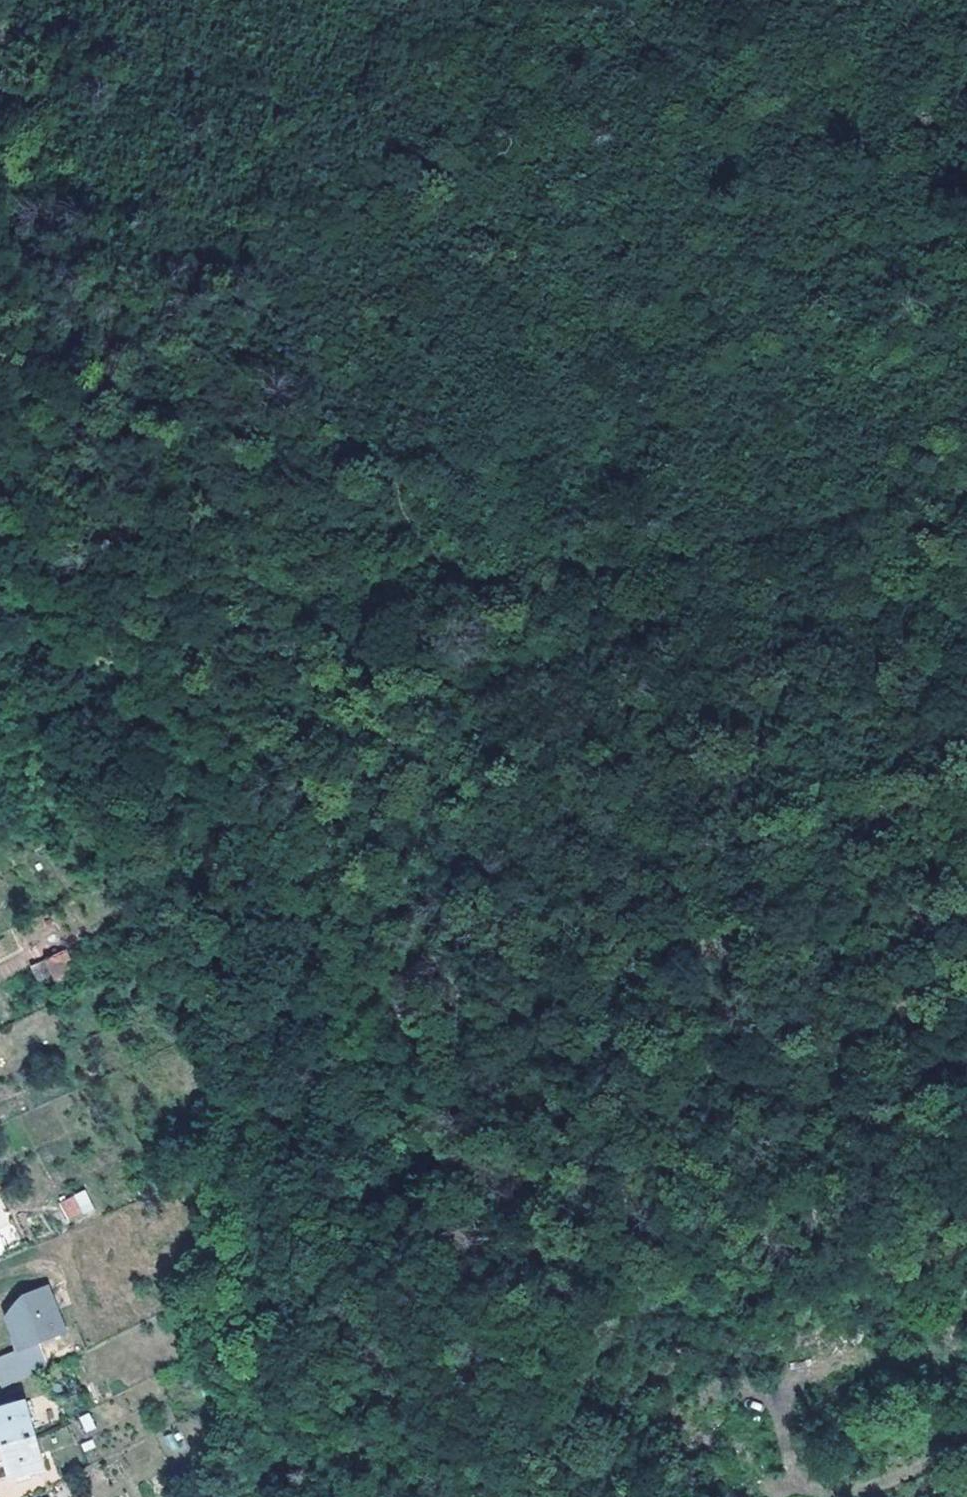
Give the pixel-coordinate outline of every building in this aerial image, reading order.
[(61,951),(45,959),(58,982),(74,974),(61,951)] [(59,1201),(69,1222),(94,1210),(84,1189),(59,1201)] [(30,1248),(25,1233),(4,1242),(0,1230),(0,1261),(30,1248)] [(14,1307),(13,1307),(12,1308),(11,1308),(11,1309),(10,1309),(10,1310),(9,1310),(9,1311),(8,1311),(7,1312),(7,1313),(6,1314),(6,1315),(5,1315),(5,1316),(5,1317),(4,1317),(4,1318),(4,1319),(18,1350),(0,1357),(0,1385),(1,1388),(44,1367),(35,1344),(62,1332),(43,1288),(21,1297),(23,1303),(14,1307)] [(33,1437),(22,1401),(0,1407),(0,1436),(3,1446),(33,1437)] [(42,1470),(33,1437),(3,1446),(12,1479),(42,1470)]
